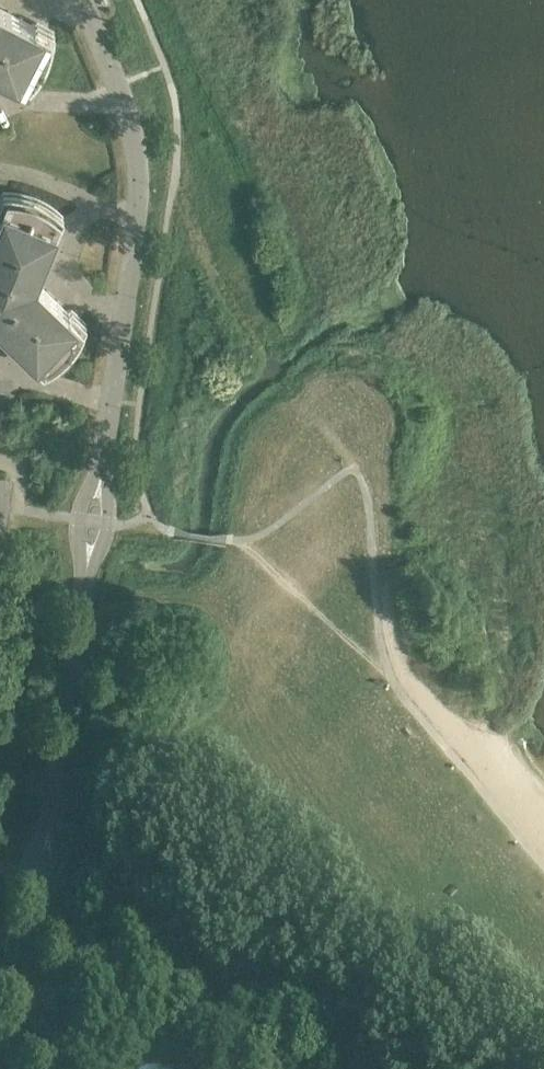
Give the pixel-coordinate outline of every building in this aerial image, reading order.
[(22,79),(47,30),(0,6),(0,68),(22,79)] [(0,208),(0,321),(40,359),(79,320),(37,280),(36,281),(31,276),(34,269),(35,269),(57,216),(5,195),(0,208)]
